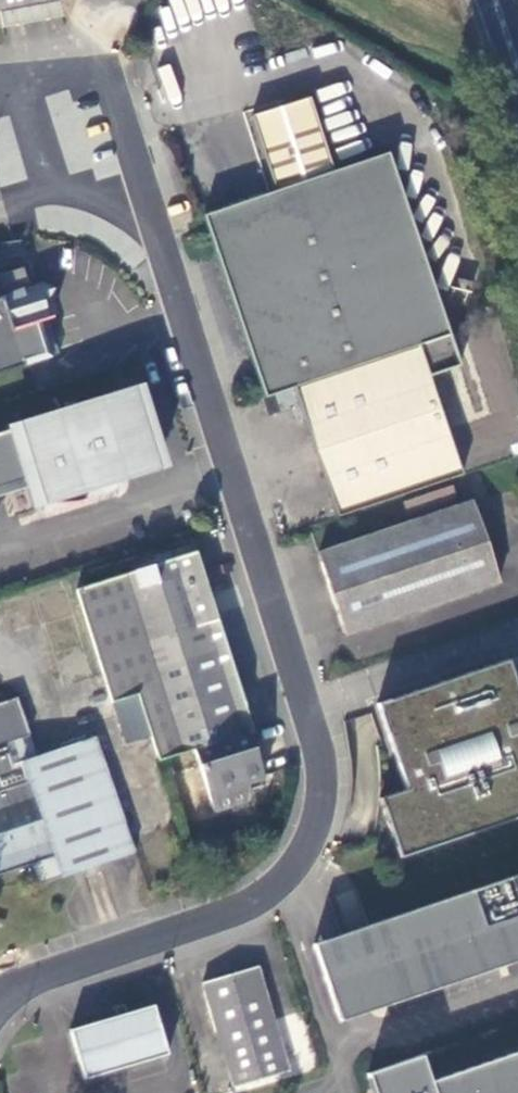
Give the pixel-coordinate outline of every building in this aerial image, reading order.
[(1,10),(2,24),(62,18),(60,4),(1,10)] [(336,518),(461,475),(427,376),(457,364),(386,151),(331,170),(306,98),(247,116),(272,192),(201,216),(262,396),(291,387),(336,518)] [(22,268),(49,357),(57,355),(41,303),(47,302),(53,290),(41,283),(35,284),(29,266),(22,268)] [(49,357),(22,268),(0,275),(0,372),(49,357)] [(0,435),(0,488),(32,478),(39,501),(50,504),(56,504),(61,504),(71,504),(74,503),(79,502),(75,490),(158,464),(135,392),(0,435)] [(471,503),(317,554),(344,633),(497,582),(471,503)] [(158,763),(194,752),(249,734),(254,732),(198,550),(88,583),(125,700),(111,705),(123,744),(150,737),(158,763)] [(125,700),(88,583),(73,587),(111,705),(125,700)] [(377,698),(404,786),(376,794),(396,854),(517,813),(517,686),(507,653),(377,698)] [(27,865),(34,886),(132,855),(94,738),(37,756),(18,697),(0,703),(0,874),(27,865)] [(249,734),(194,752),(217,812),(248,803),(242,786),(263,780),(249,734)] [(517,961),(517,875),(313,945),(339,1022),(517,961)] [(288,1070),(256,966),(203,983),(233,1086),(288,1070)] [(167,1054),(153,1005),(126,1013),(122,1005),(112,1008),(114,1017),(69,1030),(84,1079),(167,1054)] [(429,1081),(420,1054),(366,1072),(373,1092),(517,1092),(517,1051),(429,1081)]
